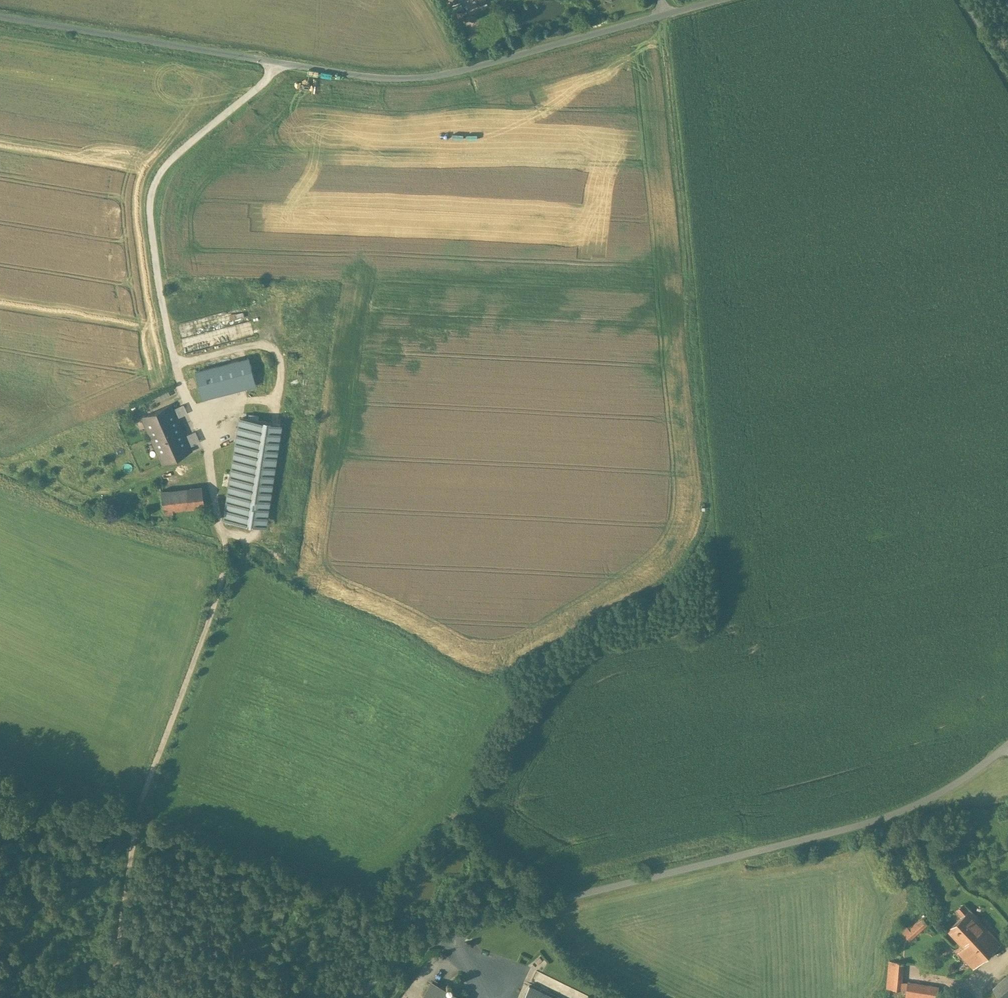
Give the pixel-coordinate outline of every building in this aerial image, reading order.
[(479,0),(470,0),(476,13),(483,10),(479,0)] [(251,322),(182,336),(184,348),(253,333),(251,322)] [(247,358),(195,371),(202,399),(254,386),(247,358)] [(169,405),(142,418),(162,463),(190,450),(169,405)] [(280,423),(239,417),(225,519),(266,525),(280,423)] [(200,490),(161,494),(162,509),(201,505),(200,490)] [(1000,947),(969,912),(947,932),(963,950),(958,955),(973,971),(1000,947)] [(923,919),(909,931),(915,937),(929,925),(923,919)] [(903,964),(891,963),(889,990),(901,991),(903,964)] [(994,991),(1001,997),(1007,997),(1007,978),(994,991)] [(424,997),(463,997),(431,982),(424,997)] [(907,985),(905,997),(937,997),(938,989),(907,985)] [(529,986),(523,997),(553,997),(529,986)]
